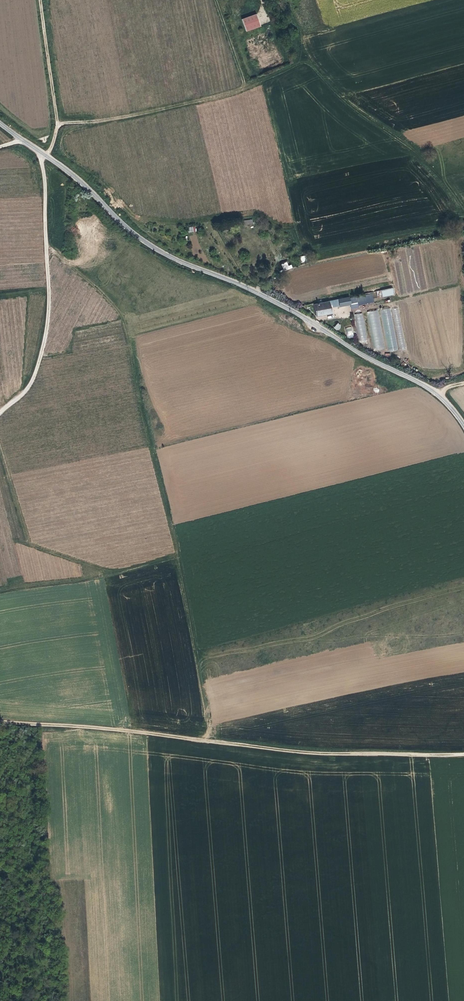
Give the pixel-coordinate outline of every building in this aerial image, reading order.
[(260,26),(256,14),(242,19),(246,31),(260,26)] [(281,264),(284,271),(293,268),(291,264),(288,266),(287,262),(281,264)] [(393,295),(391,289),(380,291),(382,298),(393,295)] [(350,305),(348,298),(337,300),(339,307),(350,305)] [(332,314),(329,302),(314,305),(316,317),(332,314)] [(391,308),(368,312),(375,351),(386,348),(387,352),(399,350),(405,348),(401,328),(395,329),(391,308)] [(354,315),(359,341),(367,339),(362,313),(354,315)] [(344,329),(348,339),(355,336),(351,326),(344,329)]
